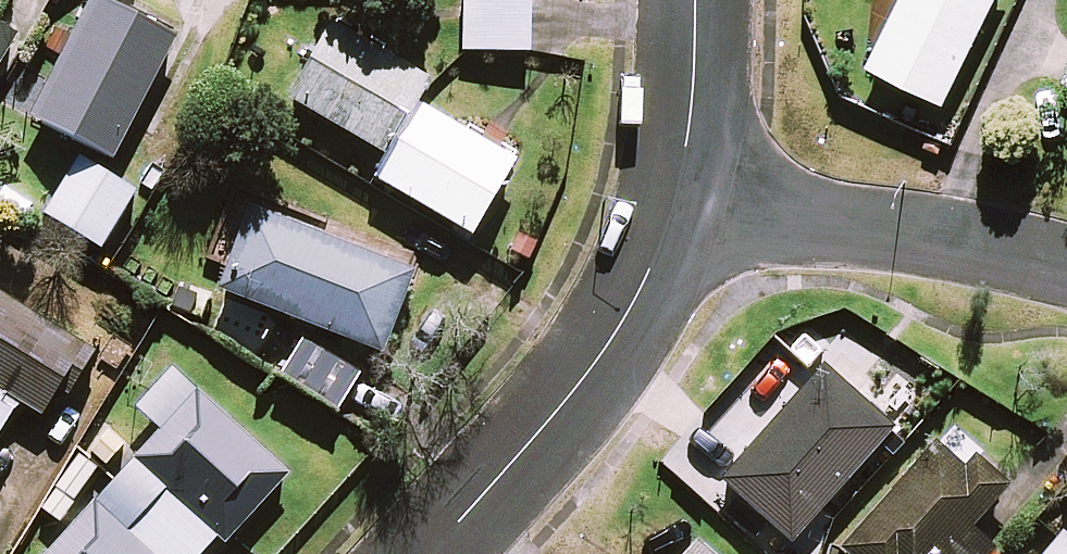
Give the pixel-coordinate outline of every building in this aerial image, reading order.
[(96,0),(90,0),(29,119),(109,160),(171,39),(96,0)] [(529,0),(463,0),(460,50),(526,53),(529,0)] [(867,64),(941,102),(993,0),(899,0),(867,64)] [(428,83),(330,25),(287,100),(385,157),(372,179),(470,236),(513,163),(415,106),(428,83)] [(12,36),(0,29),(0,56),(12,36)] [(132,190),(76,160),(46,215),(102,245),(132,190)] [(416,256),(254,194),(216,290),(378,353),(416,256)] [(0,302),(0,427),(16,401),(44,418),(84,353),(0,302)] [(361,375),(301,340),(279,379),(339,413),(361,375)] [(890,428),(823,368),(720,481),(786,541),(890,428)] [(194,393),(133,460),(165,490),(138,521),(89,476),(94,470),(83,459),(40,506),(67,531),(46,553),(202,553),(220,535),(225,539),(284,475),(194,393)] [(936,446),(839,550),(844,553),(990,553),(991,552),(965,528),(1005,486),(972,454),(959,468),(936,446)] [(1061,530),(1042,553),(1066,553),(1066,535),(1061,530)] [(696,544),(687,553),(706,553),(696,544)]
